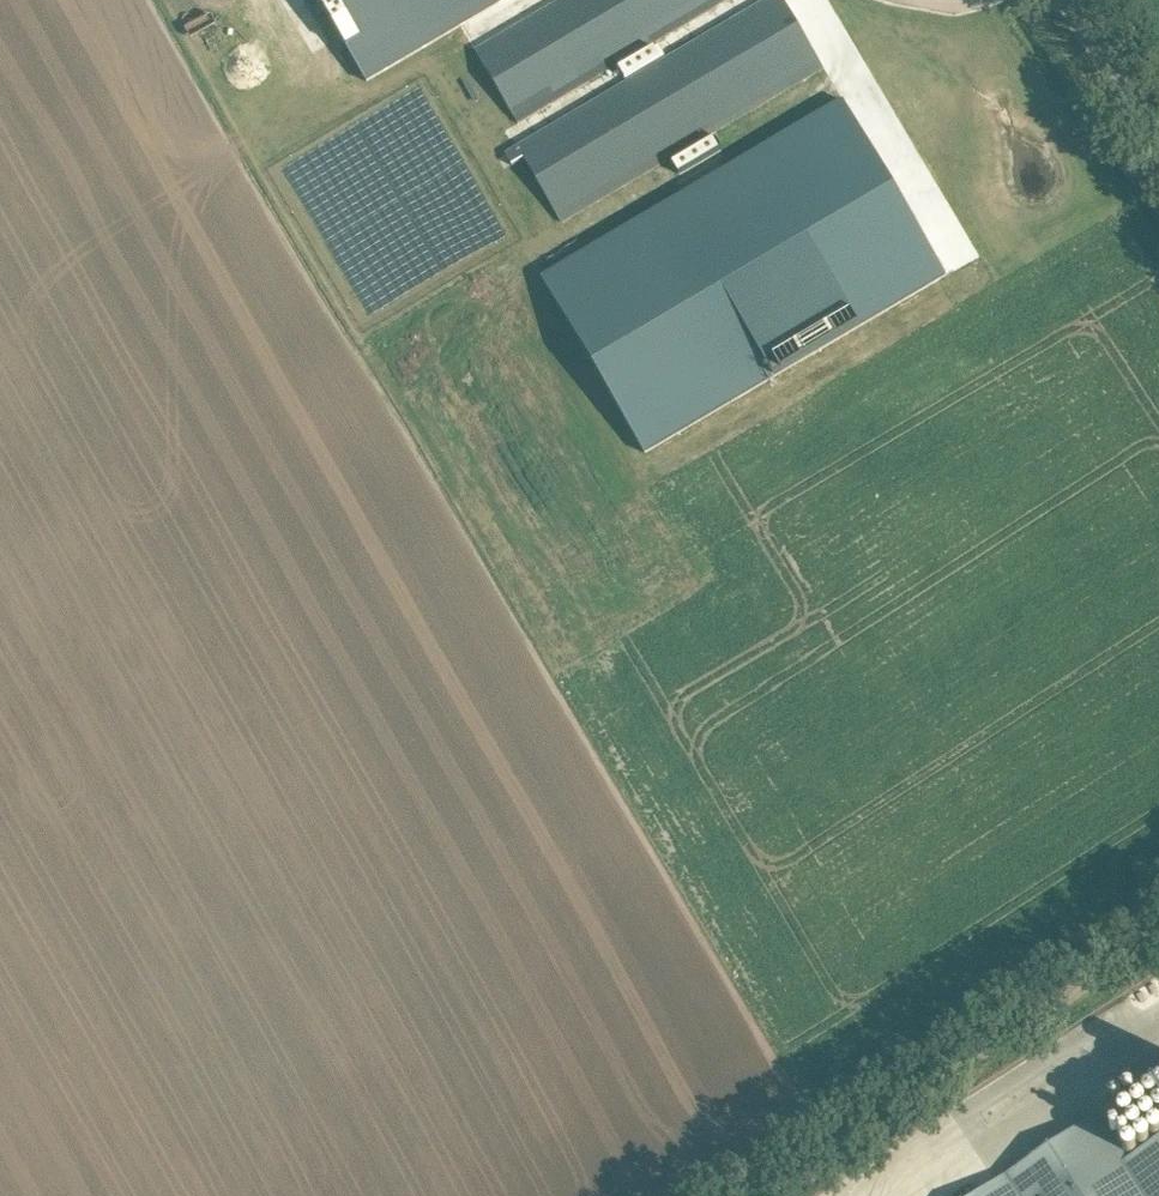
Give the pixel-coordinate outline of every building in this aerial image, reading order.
[(364,83),(504,0),(316,0),(364,83)] [(516,118),(716,0),(558,0),(475,49),(516,118)] [(524,158),(562,223),(825,68),(785,0),(765,0),(505,153),(512,165),(524,158)] [(843,98),(541,278),(645,453),(947,276),(843,98)] [(974,1195),(1158,1195),(1158,1137),(1126,1159),(1097,1115),(974,1195)]
